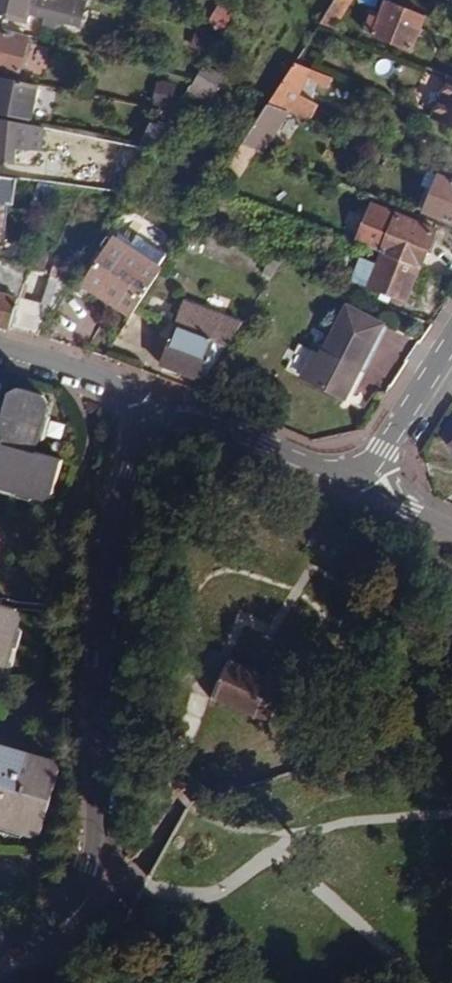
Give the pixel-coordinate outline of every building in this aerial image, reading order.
[(26,25),(29,15),(46,20),(44,29),(55,31),(58,22),(79,28),(87,1),(82,0),(0,0),(0,18),(26,25)] [(236,8),(222,0),(221,0),(208,23),(224,31),(236,8)] [(320,25),(336,31),(355,0),(337,0),(320,25)] [(426,18),(387,2),(379,20),(371,17),(364,33),(411,53),(426,18)] [(0,32),(0,76),(4,77),(7,72),(19,75),(28,40),(0,32)] [(294,65),(268,106),(290,114),(311,123),(318,107),(300,96),(309,80),(327,90),(333,80),(294,65)] [(204,67),(197,77),(216,87),(222,78),(204,67)] [(155,97),(172,104),(180,85),(163,77),(155,97)] [(451,79),(434,121),(451,129),(451,79)] [(31,121),(38,87),(0,80),(0,115),(31,121)] [(258,152),(265,154),(290,114),(268,106),(262,115),(243,145),(258,152)] [(142,149),(153,152),(166,130),(153,124),(142,149)] [(0,130),(0,164),(16,165),(17,146),(10,146),(10,130),(0,130)] [(258,152),(243,145),(226,171),(240,181),(258,152)] [(437,170),(429,168),(421,184),(429,189),(424,212),(451,224),(451,177),(437,170)] [(3,250),(9,208),(14,207),(18,181),(0,179),(0,249),(3,250)] [(375,224),(380,209),(374,206),(368,221),(375,224)] [(382,254),(421,270),(435,232),(380,209),(375,224),(368,221),(358,244),(382,254)] [(115,307),(132,317),(162,270),(159,268),(168,255),(137,236),(132,244),(125,239),(126,237),(119,233),(117,235),(89,279),(119,299),(115,307)] [(407,304),(421,270),(382,254),(376,267),(361,261),(352,282),(407,304)] [(48,322),(80,269),(56,262),(42,307),(20,300),(30,269),(0,261),(0,328),(39,339),(48,322)] [(84,286),(115,307),(119,299),(89,279),(84,286)] [(162,368),(205,384),(245,323),(185,303),(162,368)] [(384,327),(347,308),(322,355),(306,346),(291,375),(346,403),(384,327)] [(39,339),(51,342),(58,328),(48,322),(39,339)] [(45,500),(55,495),(65,463),(34,453),(47,406),(43,398),(18,390),(11,394),(7,407),(0,405),(0,486),(45,500)] [(451,450),(451,424),(440,435),(451,450)] [(16,613),(0,608),(0,680),(3,679),(20,621),(16,613)] [(231,661),(215,699),(262,718),(271,719),(281,716),(286,708),(288,696),(283,683),(231,661)] [(33,836),(41,831),(58,773),(55,766),(0,750),(0,826),(33,836)]
